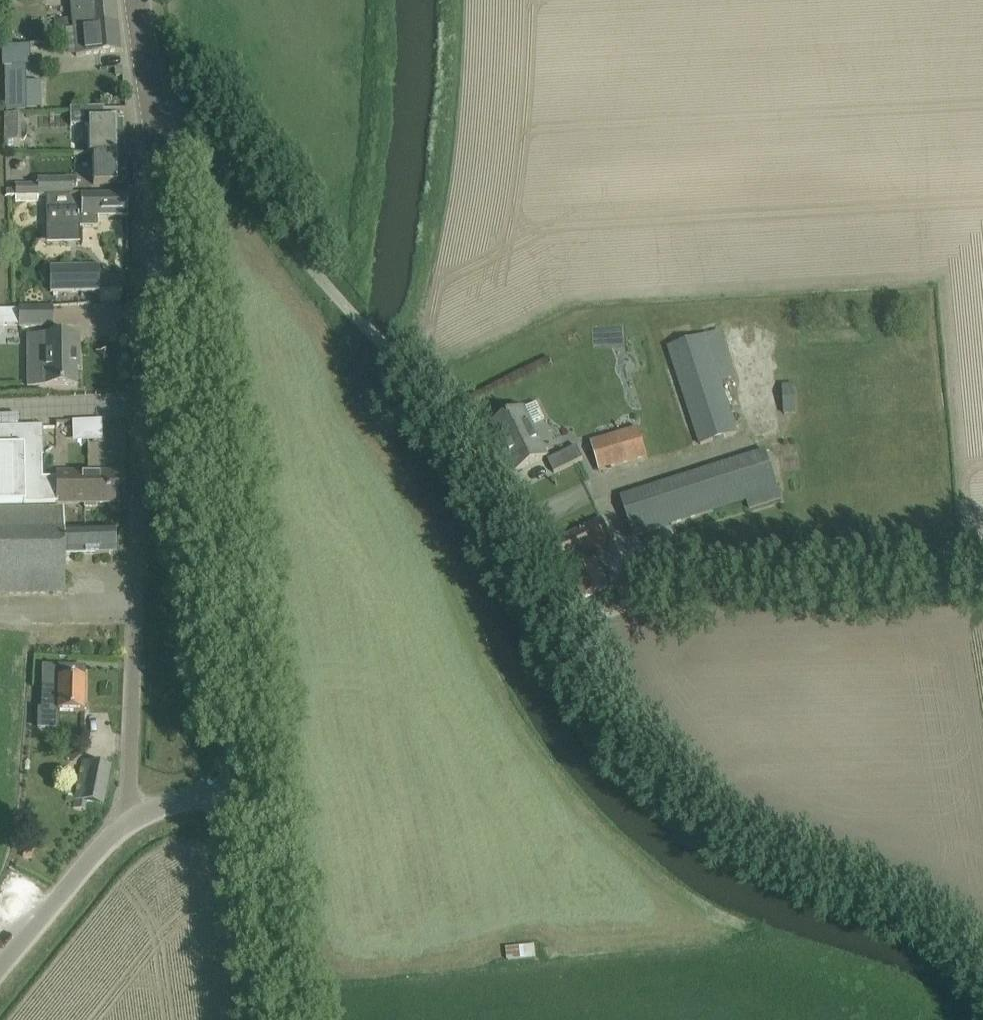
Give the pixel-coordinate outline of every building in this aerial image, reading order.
[(71,16),(72,28),(118,24),(116,0),(70,0),(71,16)] [(121,52),(118,24),(72,28),(73,30),(65,30),(68,57),(121,52)] [(4,111),(4,114),(23,114),(26,114),(26,67),(5,68),(5,111),(4,111)] [(85,125),(85,108),(70,109),(70,125),(85,125)] [(4,122),(3,140),(23,141),(26,141),(29,136),(29,128),(26,123),(23,123),(23,122),(23,114),(4,114),(4,122)] [(125,120),(104,120),(89,121),(89,153),(94,153),(126,152),(125,120)] [(126,184),(126,152),(94,153),(95,185),(126,184)] [(37,185),(15,186),(15,196),(46,196),(73,195),(73,180),(37,180),(37,185)] [(73,195),(46,196),(46,208),(46,228),(98,228),(97,218),(128,217),(127,194),(107,194),(81,195),(73,195)] [(100,270),(50,270),(50,293),(100,293),(100,270)] [(52,309),(32,309),(21,309),(21,311),(21,326),(21,327),(52,327),(52,309)] [(0,312),(0,339),(1,339),(1,326),(21,326),(21,311),(1,311),(1,312),(0,312)] [(738,433),(707,336),(670,348),(700,445),(738,433)] [(79,356),(79,337),(46,337),(46,352),(28,352),(28,386),(75,386),(75,356),(79,356)] [(782,385),(783,414),(795,413),(794,385),(782,385)] [(547,457),(528,418),(524,409),(493,424),(517,472),(547,457)] [(44,479),(42,479),(41,428),(0,429),(0,504),(44,503),(44,479)] [(647,457),(639,430),(592,443),(600,471),(647,457)] [(583,460),(577,447),(549,460),(555,473),(583,460)] [(767,450),(705,470),(621,497),(634,537),(746,501),(749,510),(782,499),(767,450)] [(57,479),(44,479),(44,503),(57,502),(85,502),(85,508),(97,508),(97,503),(124,503),(124,473),(57,473),(57,479)] [(175,492),(165,492),(165,500),(175,500),(175,492)] [(178,503),(168,503),(168,513),(178,513),(178,503)] [(43,511),(0,512),(0,595),(65,594),(64,556),(114,555),(114,530),(64,531),(63,510),(43,511)] [(609,587),(592,552),(613,542),(602,518),(551,543),(562,567),(571,563),(575,572),(571,574),(584,600),(609,587)] [(84,679),(84,668),(44,667),(44,711),(84,712),(85,679),(84,679)] [(111,766),(91,762),(82,761),(74,799),(83,801),(84,801),(103,805),(111,766)] [(74,799),(73,808),(82,810),(84,801),(83,801),(74,799)] [(536,945),(507,948),(508,960),(537,957),(536,945)]
